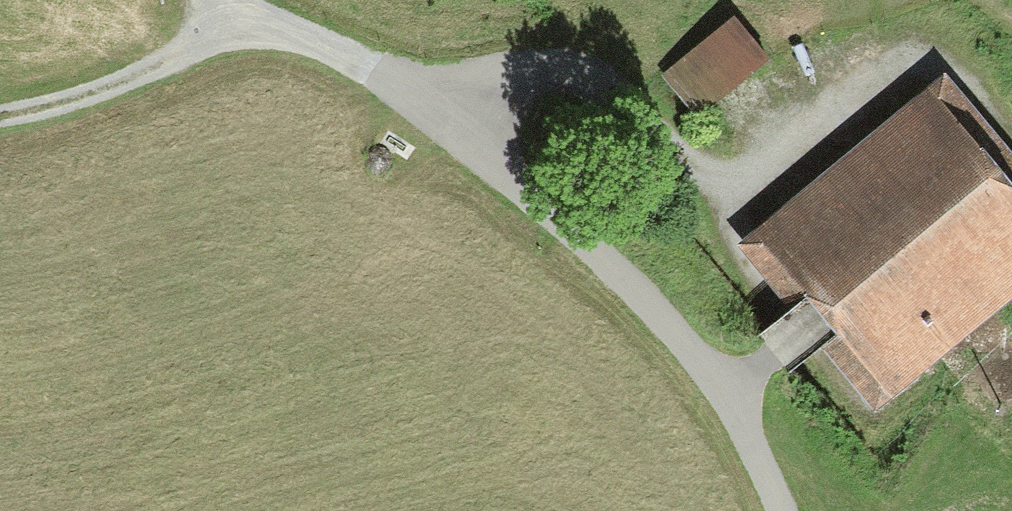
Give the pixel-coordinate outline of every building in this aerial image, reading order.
[(703,110),(766,59),(734,20),(671,71),(703,110)] [(1011,283),(1011,206),(940,118),(782,248),(878,365),(972,288),(986,305),(1011,283)]
